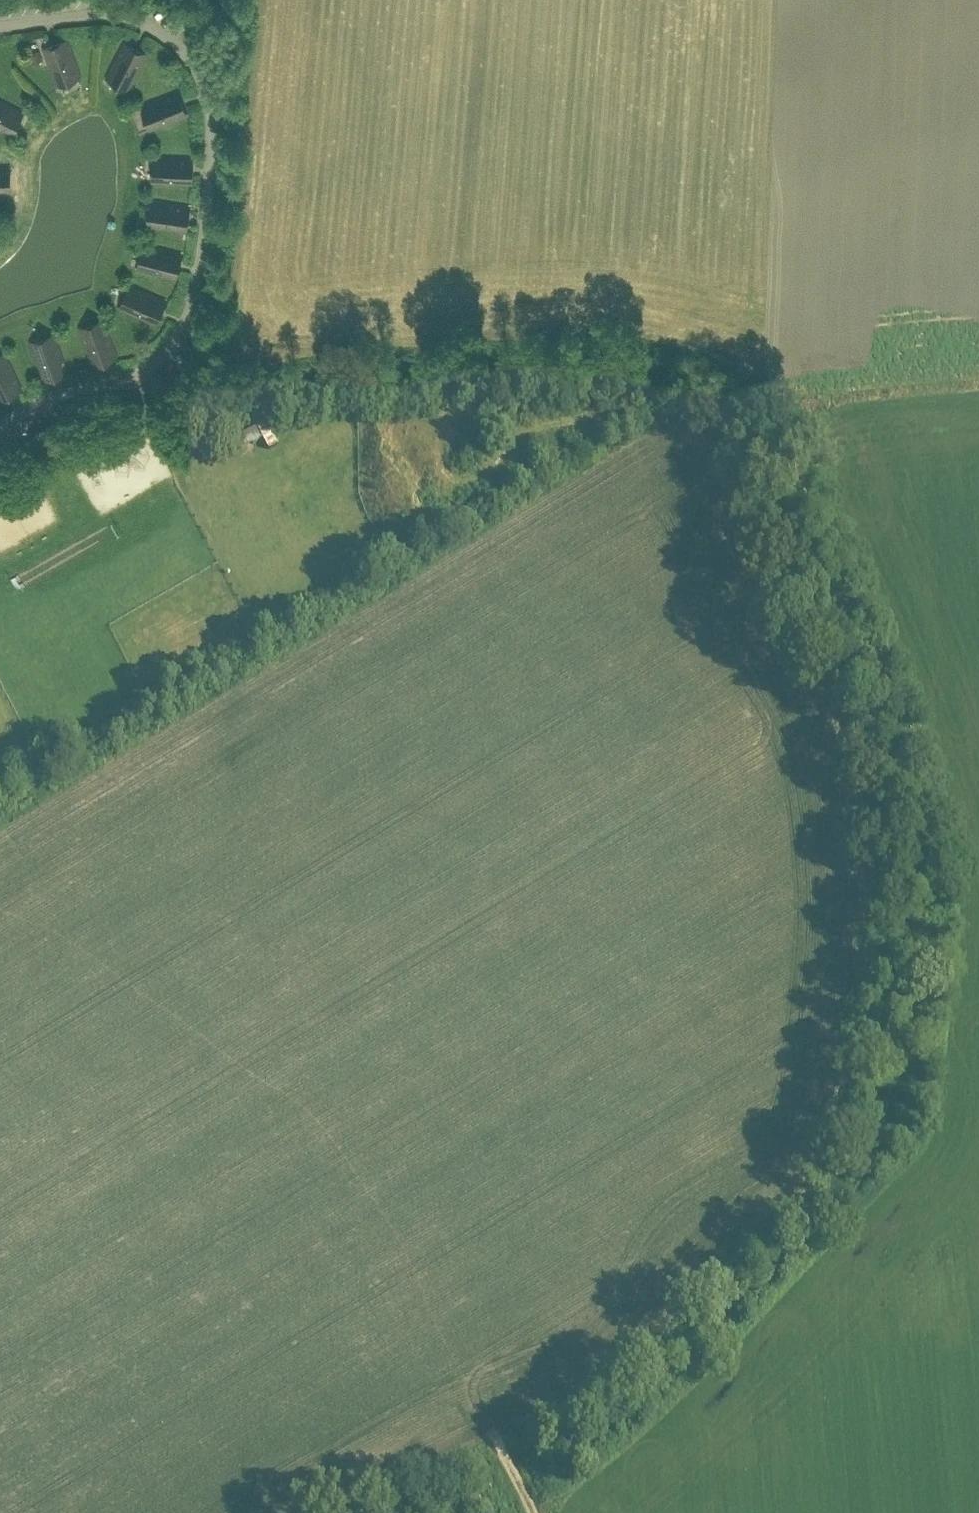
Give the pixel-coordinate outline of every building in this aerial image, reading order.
[(55,81),(79,73),(67,40),(44,49),(55,81)] [(131,85),(147,54),(124,43),(109,74),(131,85)] [(42,60),(38,51),(30,54),(34,63),(42,60)] [(155,128),(187,115),(177,92),(145,105),(155,128)] [(19,110),(0,100),(0,129),(7,132),(19,110)] [(191,184),(192,159),(158,157),(157,182),(191,184)] [(186,231),(189,206),(155,202),(152,227),(186,231)] [(175,278),(181,254),(148,246),(142,270),(175,278)] [(155,324),(165,300),(134,287),(124,310),(155,324)] [(93,365),(117,356),(105,324),(81,332),(93,365)] [(44,379),(67,370),(55,338),(32,347),(44,379)] [(21,388),(6,357),(0,360),(0,398),(21,388)]
